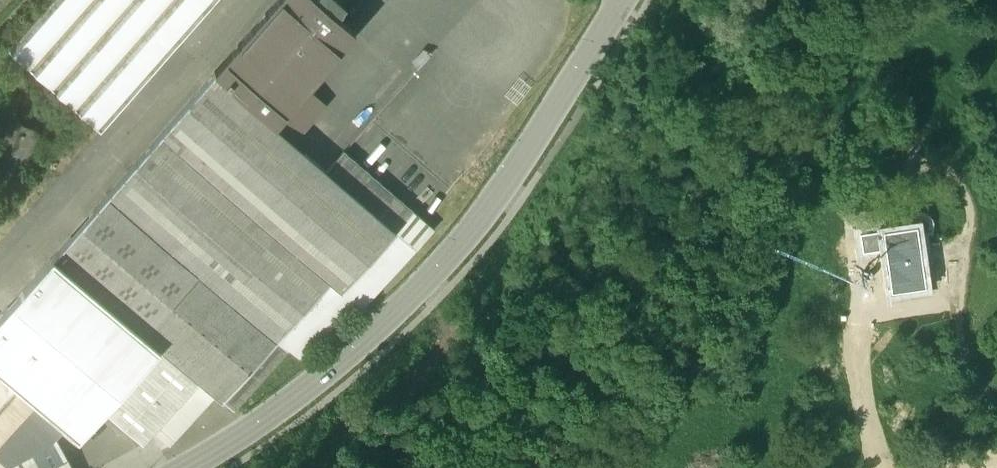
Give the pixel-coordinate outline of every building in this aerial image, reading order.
[(7,48),(99,129),(212,0),(49,0),(7,48)] [(214,72),(273,126),(273,127),(275,125),(306,88),(354,34),(336,18),(343,5),(337,0),(276,0),(214,72)] [(273,127),(273,126),(214,72),(202,85),(178,113),(51,258),(163,355),(163,356),(200,389),(216,403),(235,419),(289,356),(303,367),(355,307),(362,313),(433,232),(323,136),(306,156),(273,127)] [(306,88),(275,125),(294,141),(326,105),(306,88)] [(911,224),(857,232),(860,252),(883,249),(889,297),(926,292),(919,244),(924,243),(922,232),(925,231),(927,228),(928,225),(927,221),(926,219),(923,217),(920,216),(916,216),(914,218),(912,221),(911,224)] [(51,258),(0,317),(0,377),(62,432),(78,446),(103,418),(106,421),(163,356),(163,355),(51,258)] [(200,389),(163,356),(106,421),(143,453),(155,440),(200,389)] [(0,377),(0,467),(12,467),(55,444),(53,442),(62,432),(0,377)] [(200,389),(155,440),(171,454),(216,403),(200,389)] [(55,444),(12,467),(68,467),(55,444)]
